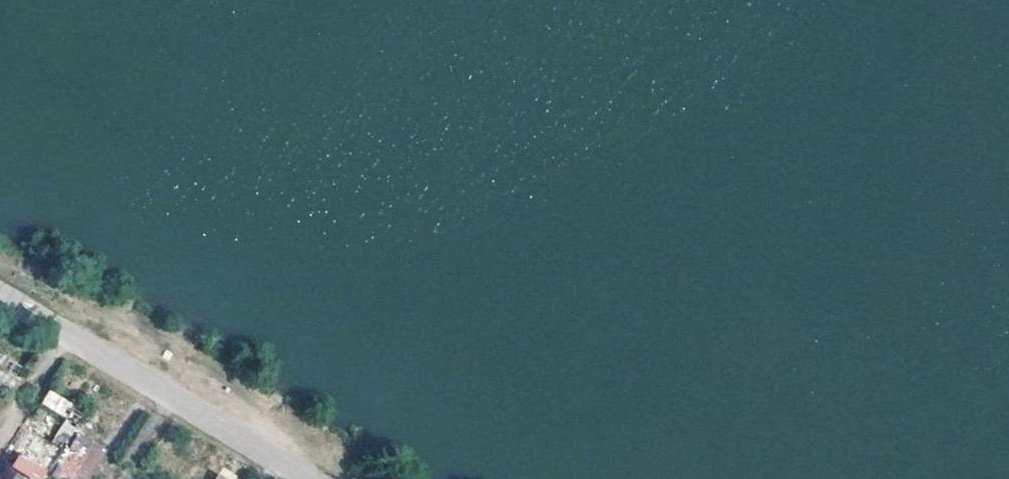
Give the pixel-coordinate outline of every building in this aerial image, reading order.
[(73,397),(52,384),(45,397),(72,414),(65,426),(75,432),(92,405),(77,393),(73,397)] [(57,438),(44,429),(29,451),(42,460),(57,438)] [(84,434),(57,476),(61,478),(72,478),(82,463),(94,442),(84,434)] [(12,467),(34,478),(43,478),(48,469),(19,453),(12,467)] [(224,462),(217,472),(229,478),(247,478),(249,477),(224,462)] [(82,463),(72,478),(85,478),(91,470),(82,463)]
